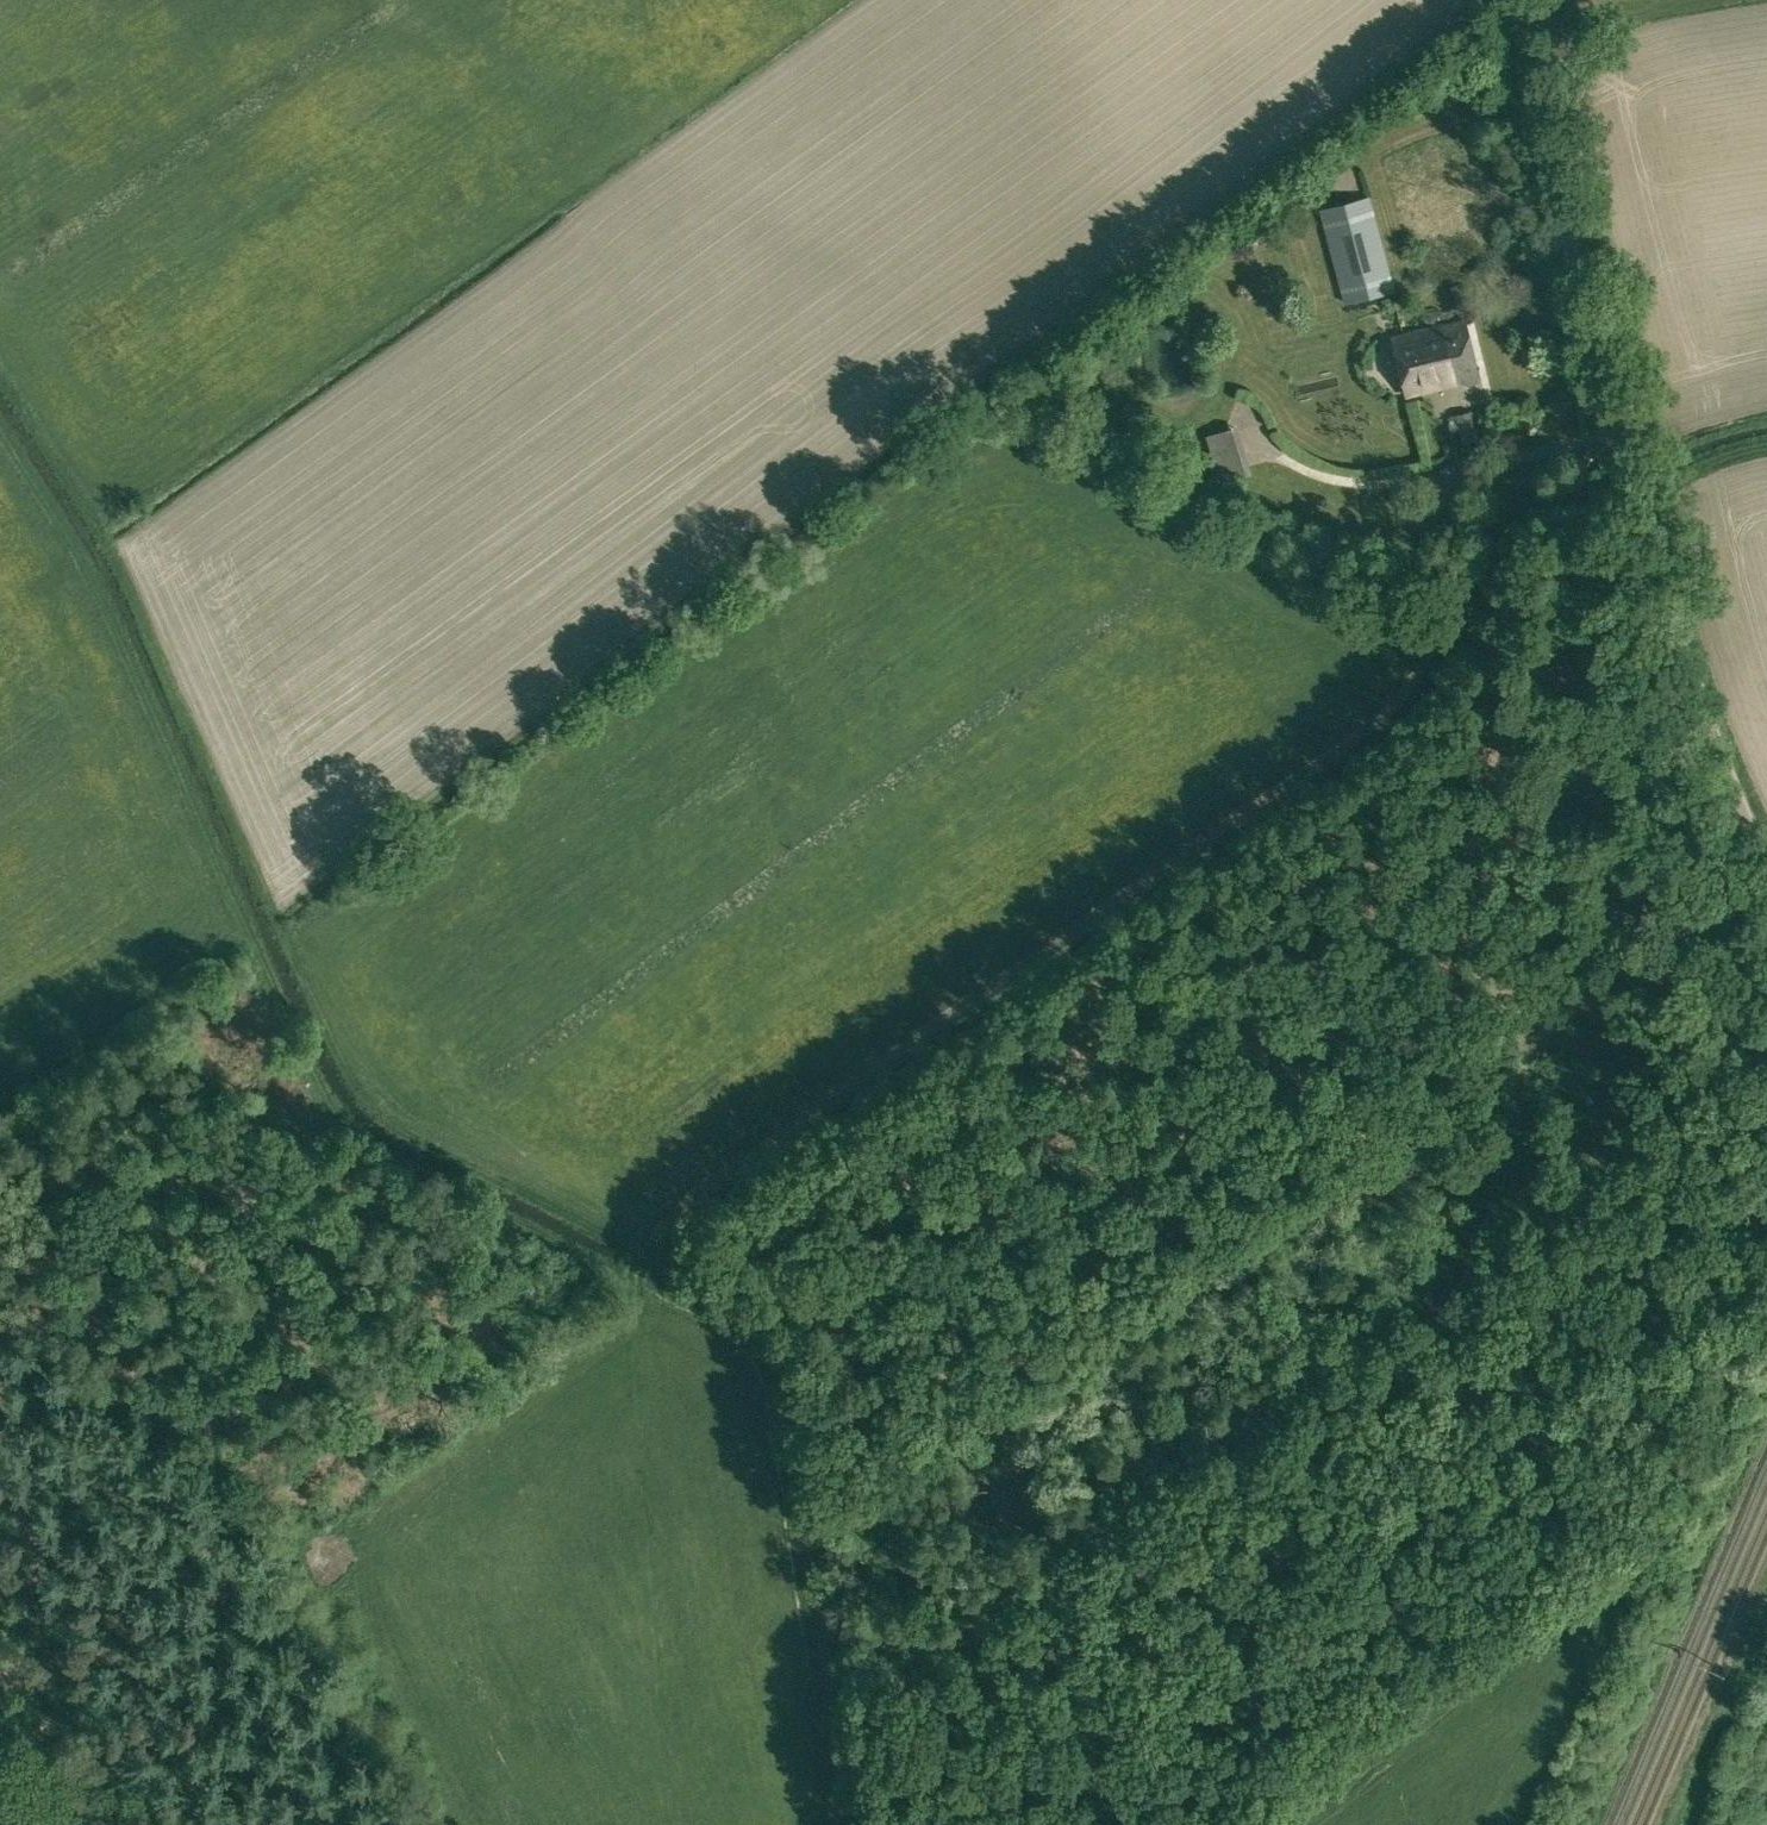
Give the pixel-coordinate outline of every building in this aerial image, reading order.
[(1319,208),(1344,303),(1395,289),(1370,195),(1319,208)] [(1391,337),(1404,393),(1464,379),(1465,383),(1479,380),(1478,378),(1481,377),(1467,319),(1391,337)] [(1456,413),(1463,442),(1478,439),(1471,410),(1456,413)]
